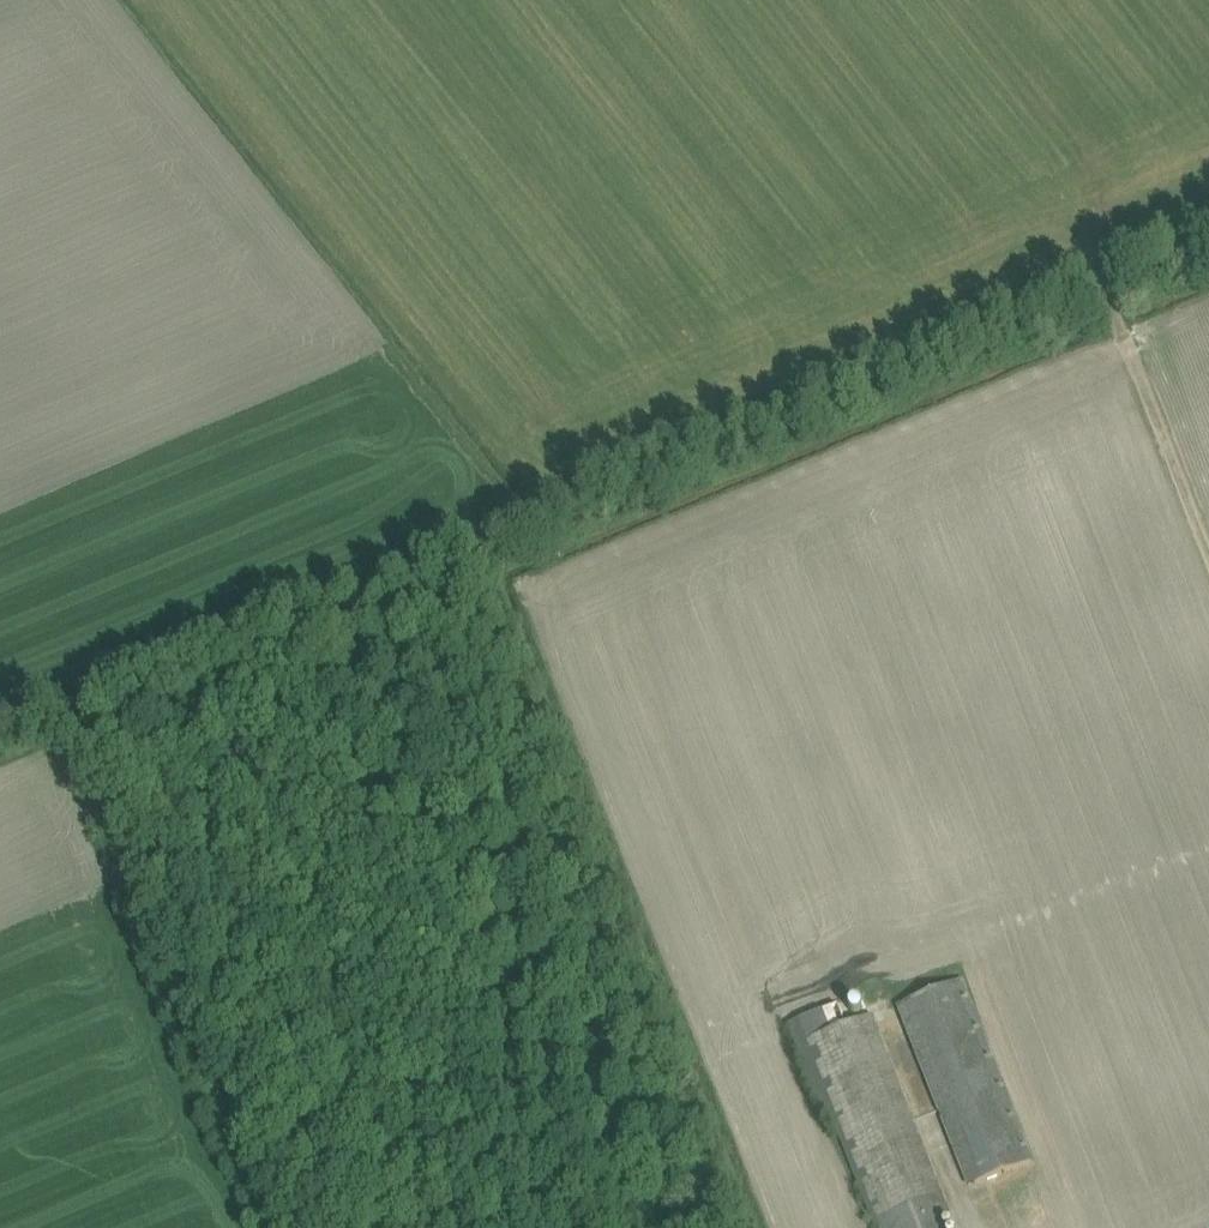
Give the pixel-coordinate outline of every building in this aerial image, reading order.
[(900,1006),(960,1163),(968,1185),(1032,1161),(1023,1138),(963,982),(900,1006)] [(787,1024),(822,1114),(832,1118),(874,1227),(941,1227),(938,1222),(951,1217),(942,1196),(938,1184),(939,1184),(937,1180),(936,1181),(928,1158),(873,1017),(832,1033),(830,1028),(844,1023),(840,1012),(838,1005),(823,1011),(823,1010),(787,1024)]
